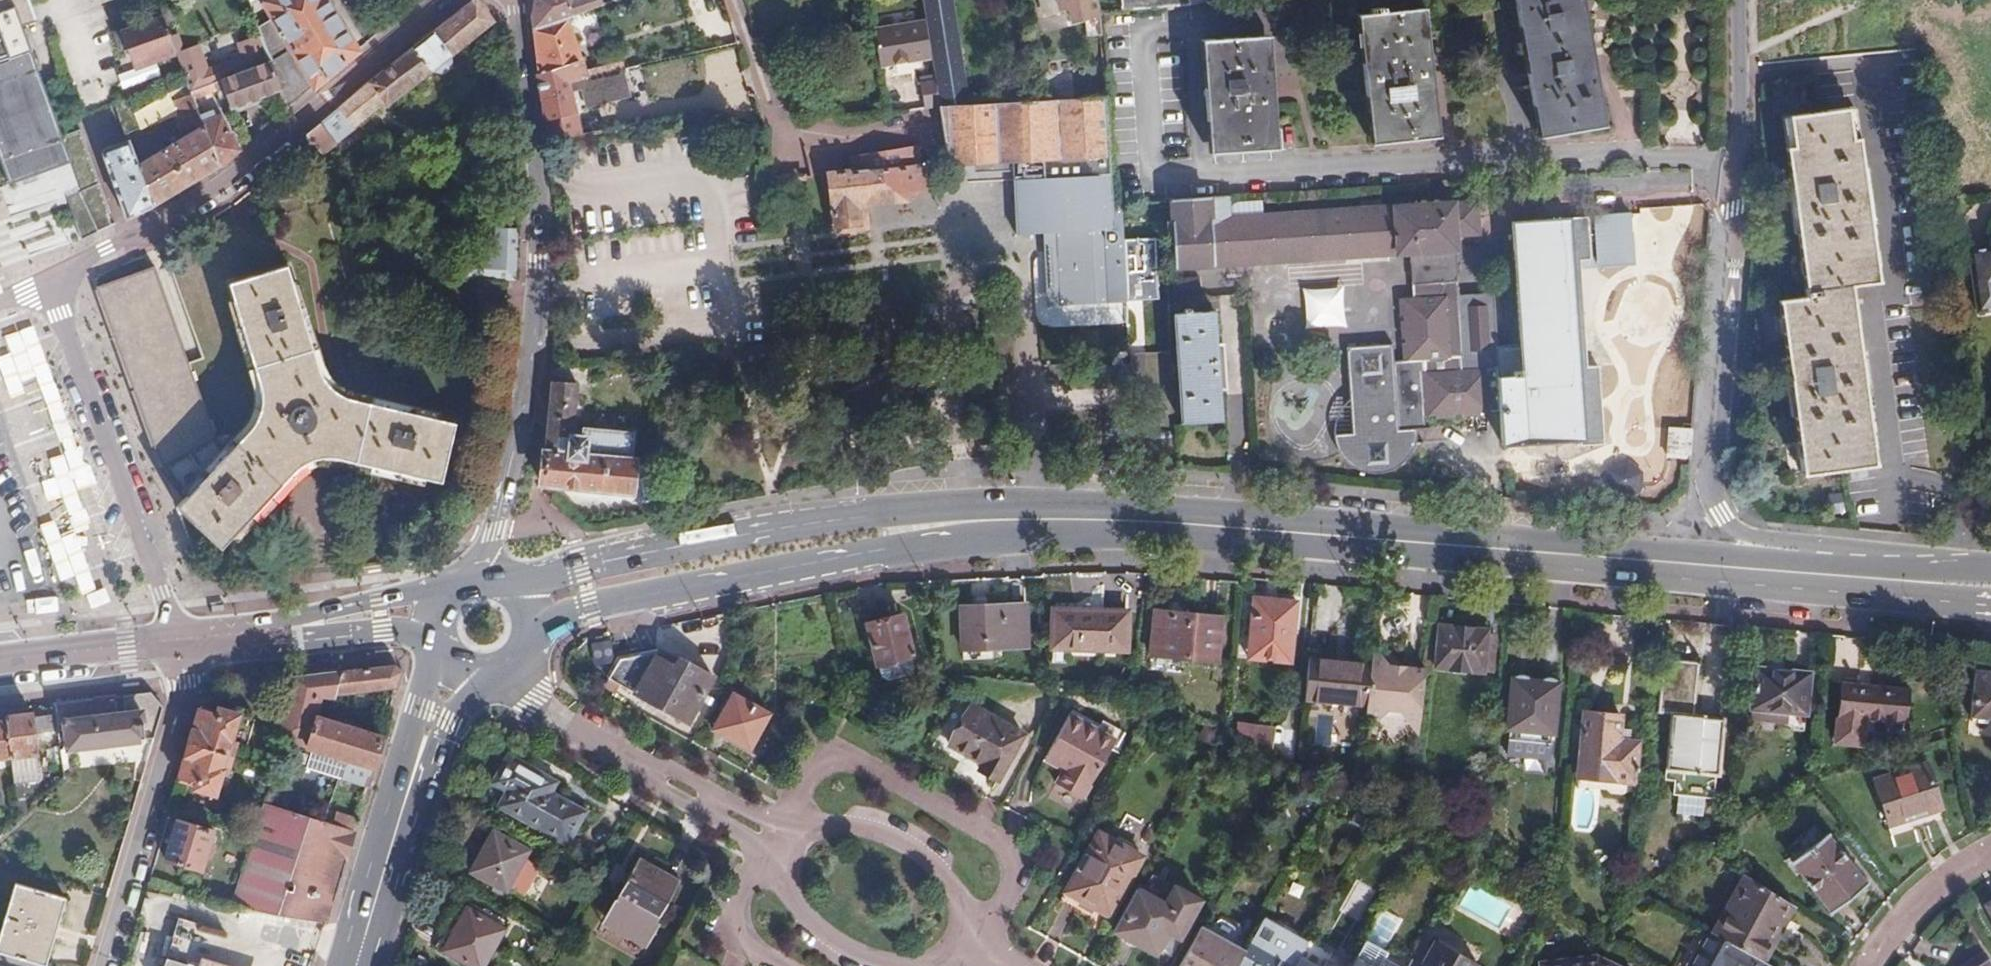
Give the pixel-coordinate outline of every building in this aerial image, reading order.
[(7,181),(67,160),(20,25),(36,19),(29,0),(0,0),(0,160),(7,181)] [(267,37),(268,39),(276,61),(287,88),(289,95),(292,102),(357,49),(328,0),(260,0),(278,30),(267,37)] [(490,20),(475,0),(467,0),(369,78),(343,101),(357,119),(384,98),(386,101),(429,68),(439,69),(447,63),(447,54),(490,20)] [(529,37),(568,23),(559,0),(532,0),(528,22),(529,37)] [(936,108),(962,107),(946,0),(917,0),(936,108)] [(1052,0),(1039,0),(1042,10),(1054,7),(1052,0)] [(1054,7),(1065,4),(1070,20),(1099,12),(1095,0),(1052,0),(1054,7)] [(1113,11),(1157,8),(1193,6),(1193,0),(1113,0),(1113,11)] [(1535,147),(1587,139),(1566,0),(1512,0),(1535,147)] [(1422,11),(1415,12),(1425,144),(1433,143),(1422,11)] [(1415,12),(1361,16),(1371,148),(1425,144),(1415,12)] [(1371,148),(1361,16),(1352,17),(1362,148),(1371,148)] [(529,37),(534,76),(571,66),(576,81),(583,80),(592,78),(590,72),(581,74),(568,23),(529,37)] [(179,55),(168,24),(126,37),(137,68),(179,55)] [(1068,102),(1066,69),(1063,32),(1042,33),(1045,103),(1068,102)] [(1204,39),(1209,154),(1265,151),(1261,37),(1204,39)] [(1261,37),(1265,151),(1272,151),(1268,37),(1261,37)] [(192,90),(217,82),(225,79),(227,84),(235,106),(287,88),(276,61),(268,39),(246,46),(250,60),(203,75),(195,50),(179,55),(192,90)] [(1201,154),(1209,154),(1204,39),(1197,40),(1201,154)] [(571,66),(534,76),(548,145),(576,138),(569,94),(585,90),(583,80),(576,81),(571,66)] [(592,78),(583,80),(585,90),(569,94),(576,138),(615,130),(613,124),(620,123),(619,117),(645,111),(642,98),(637,68),(592,78)] [(1068,102),(1104,101),(1102,68),(1066,69),(1068,102)] [(217,82),(192,90),(193,94),(196,103),(222,94),(219,86),(217,82)] [(107,162),(126,218),(150,207),(218,163),(201,117),(196,103),(193,94),(176,100),(181,117),(188,135),(139,168),(132,148),(110,155),(107,162)] [(292,102),(289,95),(270,102),(275,116),(292,102)] [(128,98),(116,102),(127,135),(139,131),(134,115),(128,98)] [(181,117),(176,100),(134,115),(139,131),(181,117)] [(1013,238),(1040,237),(1041,237),(1047,237),(1048,247),(1048,256),(1052,256),(1053,290),(1102,288),(1103,304),(1123,303),(1121,270),(1120,240),(1112,239),(1110,200),(1104,101),(1068,102),(1045,103),(1032,104),(962,107),(936,108),(938,123),(942,143),(946,166),(968,165),(968,176),(966,176),(966,177),(1029,175),(1029,183),(1011,183),(1013,238)] [(1801,295),(1774,299),(1798,476),(1870,467),(1847,286),(1872,283),(1849,106),(1784,115),(1788,146),(1781,147),(1801,295)] [(648,124),(645,111),(619,117),(620,123),(613,124),(615,130),(648,124)] [(201,117),(218,163),(237,147),(224,114),(214,120),(211,113),(201,117)] [(310,138),(319,149),(336,136),(328,126),(324,129),(318,121),(306,132),(310,138)] [(927,126),(931,145),(942,143),(938,123),(927,126)] [(847,170),(915,163),(913,144),(846,156),(847,170)] [(847,170),(824,172),(829,231),(852,229),(850,203),(850,199),(849,195),(908,189),(915,189),(914,183),(928,181),(927,162),(915,163),(847,170)] [(1010,175),(1010,183),(1011,183),(1029,183),(1029,175),(1010,175)] [(80,184),(92,220),(105,215),(110,213),(97,178),(80,184)] [(909,198),(908,189),(849,195),(850,199),(850,203),(860,202),(909,198)] [(1260,200),(1227,202),(1227,216),(1260,214),(1260,200)] [(850,203),(852,229),(863,228),(860,202),(850,203)] [(1409,285),(1413,285),(1413,299),(1410,300),(1394,301),(1398,365),(1417,364),(1418,375),(1416,375),(1420,421),(1494,415),(1493,361),(1489,296),(1458,297),(1454,297),(1454,283),(1451,259),(1459,258),(1459,243),(1479,241),(1476,204),(1260,214),(1227,216),(1227,202),(1166,204),(1172,278),(1195,276),(1393,262),(1407,261),(1409,285)] [(92,220),(96,232),(109,226),(105,215),(92,220)] [(1597,371),(1585,371),(1577,372),(1571,261),(1580,260),(1586,259),(1585,223),(1511,227),(1522,382),(1499,384),(1505,455),(1604,447),(1597,371)] [(516,280),(517,229),(495,228),(495,258),(465,257),(464,278),(516,280)] [(1041,237),(1040,237),(1043,311),(1123,308),(1123,303),(1103,304),(1102,288),(1053,290),(1052,256),(1048,256),(1048,247),(1047,237),(1041,237)] [(1965,253),(1973,313),(1990,310),(1990,249),(1965,253)] [(1585,371),(1580,260),(1571,261),(1577,372),(1585,371)] [(150,264),(95,284),(96,288),(158,458),(163,472),(168,479),(185,495),(177,505),(219,540),(289,466),(296,460),(303,456),(311,453),(319,451),(328,451),(336,452),(344,454),(439,477),(452,422),(344,395),(339,392),(333,389),(328,384),(324,379),(319,370),(312,353),(285,261),(226,276),(257,390),(258,398),(257,407),(255,411),(224,450),(214,441),(150,264)] [(1127,266),(1130,306),(1163,303),(1160,264),(1127,266)] [(1172,278),(1168,279),(1169,296),(1196,293),(1195,276),(1172,278)] [(504,282),(477,281),(475,314),(502,315),(504,282)] [(1357,301),(1294,305),(1297,337),(1360,333),(1357,301)] [(1170,315),(1176,420),(1217,418),(1215,387),(1222,387),(1219,343),(1212,343),(1210,312),(1170,315)] [(1420,431),(1420,421),(1416,375),(1418,375),(1417,364),(1398,365),(1391,366),(1388,349),(1342,351),(1345,403),(1347,438),(1329,439),(1332,447),(1337,457),(1345,467),(1361,477),(1375,478),(1389,474),(1401,467),(1409,457),(1412,444),(1412,433),(1420,431)] [(572,387),(546,385),(541,440),(537,484),(625,495),(629,462),(625,461),(628,437),(580,433),(579,443),(567,442),(572,387)] [(1347,438),(1345,403),(1341,406),(1338,411),(1334,415),(1331,422),(1329,430),(1329,436),(1329,439),(1347,438)] [(1669,458),(1693,460),(1695,433),(1671,432),(1669,458)] [(1628,465),(1619,466),(1612,472),(1608,481),(1610,490),(1615,498),(1624,501),(1633,500),(1641,494),(1644,485),(1643,476),(1637,469),(1628,465)] [(1254,596),(1250,636),(1248,656),(1289,660),(1290,640),(1294,600),(1254,596)] [(1023,603),(960,605),(962,650),(1025,647),(1023,603)] [(1051,607),(1050,653),(1102,654),(1103,646),(1125,646),(1125,608),(1051,607)] [(1154,609),(1148,667),(1174,670),(1175,656),(1216,659),(1220,616),(1154,609)] [(864,620),(874,663),(910,655),(900,612),(864,620)] [(1449,666),(1450,669),(1467,671),(1468,668),(1491,670),(1494,637),(1485,636),(1486,628),(1437,622),(1433,664),(1449,666)] [(1381,661),(1370,647),(1370,655),(1369,659),(1381,661)] [(1307,649),(1303,701),(1365,707),(1369,659),(1370,655),(1307,649)] [(617,658),(607,677),(685,722),(712,676),(677,656),(674,661),(657,651),(617,658)] [(910,655),(874,663),(876,670),(911,662),(910,655)] [(1702,661),(1667,658),(1662,712),(1676,713),(1670,774),(1679,774),(1678,794),(1683,795),(1681,813),(1708,816),(1709,797),(1718,798),(1721,773),(1722,773),(1727,718),(1708,717),(1709,716),(1696,715),(1702,661)] [(1419,723),(1424,669),(1407,668),(1401,672),(1390,671),(1381,661),(1369,659),(1365,707),(1364,718),(1378,719),(1386,712),(1398,713),(1405,721),(1419,723)] [(275,739),(282,741),(307,749),(299,779),(337,790),(345,759),(370,766),(379,738),(313,719),(317,700),(332,698),(333,695),(393,690),(398,674),(390,665),(290,676),(290,679),(275,739)] [(1970,666),(1964,730),(1990,733),(1990,668),(1970,666)] [(1761,667),(1757,708),(1811,713),(1815,673),(1761,667)] [(1510,676),(1504,727),(1551,732),(1556,682),(1510,676)] [(1839,684),(1834,738),(1860,741),(1863,718),(1899,720),(1902,690),(1839,684)] [(731,693),(711,728),(748,750),(769,713),(731,693)] [(92,700),(51,705),(52,714),(55,734),(57,749),(121,742),(124,760),(147,758),(160,711),(148,694),(126,696),(92,700)] [(952,729),(947,744),(981,763),(977,770),(999,784),(1028,733),(972,701),(952,729)] [(1073,709),(1069,715),(1099,731),(1102,725),(1073,709)] [(1633,779),(1636,741),(1628,741),(1629,727),(1618,726),(1619,713),(1582,709),(1577,774),(1633,779)] [(46,735),(43,716),(27,718),(27,712),(1,715),(1,720),(0,720),(0,756),(5,755),(8,782),(35,779),(30,737),(46,735)] [(186,746),(228,758),(241,719),(216,712),(214,718),(196,712),(186,746)] [(55,734),(52,714),(43,716),(46,735),(55,734)] [(1069,715),(1047,754),(1066,764),(1062,771),(1055,784),(1082,798),(1115,740),(1099,731),(1069,715)] [(1405,721),(1417,736),(1419,723),(1405,721)] [(1237,725),(1236,737),(1253,747),(1270,756),(1272,728),(1237,725)] [(186,746),(176,779),(194,784),(193,789),(217,796),(228,758),(186,746)] [(1066,764),(1047,754),(1044,761),(1062,771),(1066,764)] [(512,757),(495,787),(509,796),(502,807),(564,844),(584,809),(551,789),(555,783),(512,757)] [(1926,764),(1872,779),(1886,825),(1939,810),(1926,764)] [(228,908),(324,927),(340,868),(347,847),(325,840),(257,819),(251,836),(228,908)] [(175,827),(165,862),(206,874),(216,840),(175,827)] [(488,829),(466,869),(500,890),(524,850),(488,829)] [(1096,830),(1058,899),(1102,924),(1140,855),(1096,830)] [(1824,833),(1790,861),(1830,912),(1864,883),(1824,833)] [(636,859),(612,900),(651,922),(674,881),(636,859)] [(1713,935),(1762,962),(1774,941),(1788,949),(1800,927),(1786,920),(1793,907),(1746,877),(1713,935)] [(0,903),(0,954),(35,965),(56,897),(7,882),(0,903)] [(1172,887),(1163,903),(1142,891),(1118,933),(1165,958),(1188,917),(1197,901),(1172,887)] [(433,944),(440,948),(460,911),(453,907),(433,944)] [(440,948),(473,965),(478,965),(497,931),(460,911),(440,948)] [(1233,965),(1291,965),(1299,952),(1277,940),(1279,936),(1257,923),(1242,950),(1233,965)] [(1195,934),(1177,965),(1233,965),(1242,950),(1200,926),(1195,934)] [(1370,928),(1363,939),(1381,949),(1387,938),(1370,928)] [(1708,932),(1689,965),(1769,965),(1762,962),(1713,935),(1708,932)] [(1416,948),(1404,941),(1402,946),(1387,938),(1381,949),(1363,939),(1348,965),(1406,965),(1416,948)] [(1299,952),(1291,965),(1336,965),(1326,961),(1328,957),(1331,952),(1306,939),(1299,952)] [(1424,965),(1476,965),(1478,963),(1438,941),(1424,965)] [(1336,965),(1346,965),(1328,957),(1326,961),(1336,965)] [(1978,957),(1965,965),(1985,965),(1978,957)] [(1542,963),(1542,965),(1618,965),(1602,958),(1542,963)]
